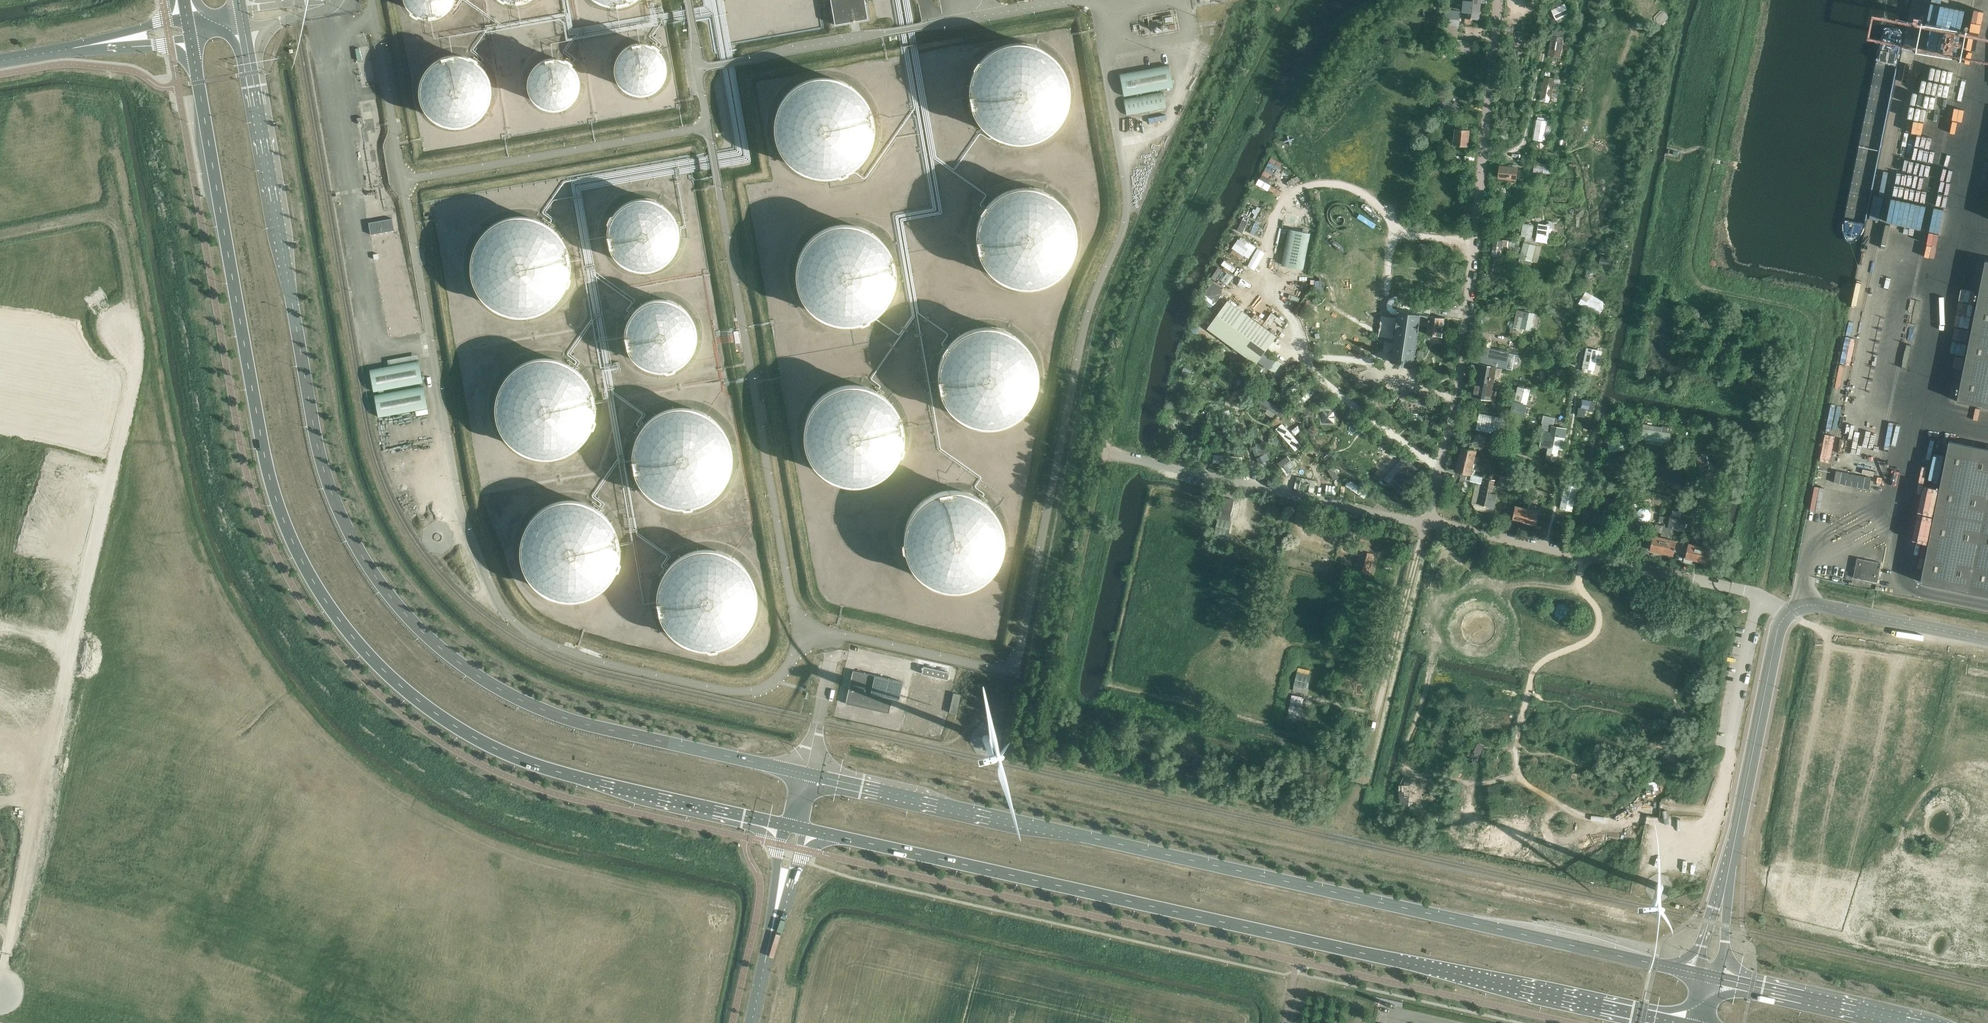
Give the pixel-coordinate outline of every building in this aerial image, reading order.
[(409,4),(417,12),(426,15),(435,14),(443,11),(451,3),(452,0),(407,0),(409,4)] [(836,24),(868,19),(865,0),(831,0),(836,24)] [(1460,17),(1464,18),(1466,6),(1466,1),(1462,1),(1457,0),(1445,0),(1444,3),(1448,4),(1442,38),(1449,39),(1447,49),(1470,53),(1473,41),(1458,39),(1460,17)] [(1556,8),(1551,11),(1558,24),(1566,21),(1565,17),(1569,15),(1565,4),(1562,6),(1561,2),(1555,5),(1556,8)] [(1479,19),(1481,7),(1466,6),(1464,18),(1479,19)] [(1563,39),(1552,37),(1548,58),(1559,60),(1563,39)] [(648,43),(640,43),(632,45),(625,50),(619,57),(617,64),(618,73),(621,81),(626,86),(633,91),(646,92),(654,89),(661,84),(666,74),(667,65),(663,53),(656,47),(648,43)] [(1031,43),(1013,43),(997,49),(984,60),(976,75),(973,92),(975,102),(981,118),(993,130),(1008,137),(1025,140),(1041,136),(1059,123),(1068,109),(1071,92),(1068,74),(1060,60),(1047,49),(1031,43)] [(455,56),(446,57),(435,63),(425,75),(421,92),(423,105),(427,111),(440,123),(451,127),(458,127),(474,123),(484,115),(488,109),(492,97),(492,88),(489,76),(485,69),(475,61),(467,57),(455,56)] [(554,58),(544,60),(537,65),(531,72),(529,81),(529,88),(532,96),(537,104),(544,108),(552,110),(562,110),(566,108),(574,103),(579,95),(581,88),(581,79),(577,70),(572,63),(563,59),(554,58)] [(1164,89),(1173,88),(1170,65),(1120,72),(1126,114),(1166,108),(1164,89)] [(1554,79),(1543,78),(1539,101),(1550,103),(1554,79)] [(836,79),(812,79),(797,87),(785,99),(778,114),(776,131),(783,152),(795,164),(809,172),(833,174),(849,168),(858,162),(868,149),(873,128),(871,112),(861,94),(848,83),(836,79)] [(1548,121),(1536,120),(1533,141),(1544,143),(1548,121)] [(1467,147),(1469,130),(1456,129),(1455,137),(1452,137),(1451,145),(1467,147)] [(1601,139),(1597,142),(1596,147),(1599,151),(1602,151),(1606,148),(1606,143),(1605,140),(1601,139)] [(1542,164),(1542,173),(1551,174),(1552,164),(1542,164)] [(1501,166),(1499,178),(1517,179),(1518,168),(1501,166)] [(1041,190),(1019,189),(1003,195),(990,206),(981,220),(978,237),(981,254),(989,269),(1003,280),(1011,284),(1028,287),(1045,284),(1057,277),(1069,265),(1076,249),(1076,226),(1069,210),(1057,198),(1041,190)] [(646,199),(637,200),(625,204),(616,213),(609,228),(608,240),(615,256),(623,265),(637,270),(649,271),(661,267),(669,261),(676,251),(680,239),(680,230),(676,218),(668,208),(658,202),(646,199)] [(369,221),(371,233),(395,229),(393,217),(369,221)] [(524,217),(508,218),(492,225),(479,238),(473,250),(469,267),(472,282),(479,298),(495,312),(511,318),(533,317),(550,310),(560,300),(569,285),(572,267),(569,250),(556,231),(541,221),(524,217)] [(1538,239),(1540,227),(1523,224),(1521,236),(1538,239)] [(857,227),(833,228),(818,235),(806,248),(799,267),(799,284),(807,303),(820,315),(837,322),(854,323),(874,315),(886,304),(894,289),(895,280),(894,263),(885,245),(873,234),(857,227)] [(1311,236),(1290,229),(1279,262),(1300,269),(1311,236)] [(1240,235),(1233,248),(1250,257),(1257,245),(1240,235)] [(1506,251),(1507,241),(1507,240),(1493,239),(1492,249),(1506,251)] [(1520,249),(1521,247),(1519,247),(1519,245),(1515,245),(1515,241),(1507,241),(1506,251),(1512,252),(1511,256),(1516,257),(1517,252),(1518,252),(1518,249),(1520,249)] [(1531,261),(1536,246),(1524,243),(1520,258),(1531,261)] [(1615,259),(1601,256),(1599,265),(1613,268),(1615,259)] [(1987,262),(1987,261),(1987,260),(1985,259),(1985,261),(1987,261),(1985,271),(1983,271),(1983,272),(1985,272),(1983,283),(1981,283),(1980,284),(1982,284),(1980,295),(1978,295),(1980,296),(1978,307),(1976,306),(1976,307),(1978,308),(1975,318),(1974,318),(1973,319),(1975,319),(1973,330),(1971,330),(1971,331),(1973,331),(1971,342),(1969,342),(1971,343),(1968,354),(1966,353),(1966,354),(1968,355),(1966,366),(1964,365),(1964,366),(1966,366),(1964,377),(1962,377),(1961,378),(1963,378),(1961,389),(1959,389),(1959,390),(1961,390),(1959,400),(1957,399),(1957,401),(1959,401),(1959,400),(1960,401),(1960,400),(1969,401),(1968,403),(1969,404),(1970,402),(1981,404),(1980,406),(1981,406),(1981,404),(1987,405),(1987,262)] [(1222,264),(1219,276),(1229,279),(1232,267),(1222,264)] [(1586,289),(1579,301),(1600,314),(1605,306),(1601,303),(1603,300),(1586,289)] [(662,299),(652,300),(641,306),(632,316),(627,327),(626,339),(630,351),(637,362),(645,367),(657,372),(670,372),(678,369),(689,362),(696,351),(699,344),(700,331),(696,319),(686,307),(675,301),(662,299)] [(1217,316),(1208,329),(1224,340),(1256,364),(1266,351),(1276,337),(1228,301),(1217,316)] [(1417,339),(1419,331),(1419,332),(1419,331),(1419,330),(1419,325),(1421,314),(1421,313),(1420,313),(1420,314),(1400,311),(1400,310),(1399,310),(1399,311),(1398,311),(1398,312),(1399,312),(1397,319),(1396,321),(1397,321),(1397,325),(1396,327),(1395,328),(1396,328),(1395,336),(1394,335),(1394,336),(1395,336),(1394,344),(1393,344),(1394,345),(1393,352),(1392,352),(1392,353),(1393,353),(1392,360),(1391,360),(1391,361),(1392,361),(1391,362),(1392,362),(1392,361),(1400,362),(1400,363),(1399,363),(1400,363),(1400,364),(1400,363),(1405,364),(1405,365),(1405,364),(1406,364),(1405,363),(1413,364),(1413,365),(1414,365),(1414,364),(1415,364),(1415,363),(1414,363),(1415,356),(1416,356),(1416,355),(1415,355),(1416,348),(1417,348),(1417,347),(1416,347),(1417,340),(1418,340),(1418,339),(1417,339)] [(1532,330),(1536,315),(1522,312),(1519,326),(1523,326),(1522,328),(1532,330)] [(1442,336),(1445,318),(1443,317),(1438,316),(1438,317),(1422,314),(1421,314),(1419,325),(1428,326),(1427,334),(1442,336)] [(988,330),(978,331),(963,336),(950,347),(942,362),(939,377),(941,394),(949,408),(965,421),(982,426),(998,425),(1016,417),(1028,404),(1034,389),(1035,371),(1030,355),(1019,342),(1005,333),(988,330)] [(1507,368),(1510,353),(1483,347),(1480,363),(1507,368)] [(1599,351),(1586,348),(1581,369),(1594,372),(1599,351)] [(1510,353),(1507,368),(1513,369),(1515,369),(1518,368),(1519,367),(1520,365),(1521,363),(1521,361),(1520,358),(1519,357),(1517,356),(1516,356),(1516,354),(1510,353)] [(417,414),(428,412),(419,354),(389,358),(390,365),(370,368),(374,392),(378,415),(416,410),(417,414)] [(567,364),(541,361),(524,366),(510,377),(498,399),(497,416),(502,433),(512,447),(527,457),(538,461),(556,461),(574,454),(587,442),(596,426),(598,411),(595,394),(582,374),(567,364)] [(1494,383),(1497,367),(1478,363),(1477,367),(1479,368),(1477,380),(1494,383)] [(1496,400),(1498,388),(1493,387),(1494,383),(1477,380),(1475,388),(1473,387),(1472,392),(1475,392),(1474,396),(1496,400)] [(1513,409),(1526,412),(1532,387),(1519,384),(1513,409)] [(857,385),(840,387),(824,395),(813,408),(806,424),(807,449),(815,464),(828,476),(844,483),(861,484),(877,478),(895,464),(902,449),(904,432),(899,411),(888,398),(874,388),(857,385)] [(1266,398),(1260,406),(1276,416),(1281,407),(1266,398)] [(1593,410),(1594,400),(1582,398),(1581,407),(1578,407),(1577,415),(1585,416),(1586,409),(1593,410)] [(701,412),(682,409),(664,413),(650,422),(643,430),(635,446),(634,469),(640,485),(652,498),(667,507),(688,510),(705,505),(719,496),(729,482),(734,465),(734,454),(729,437),(716,421),(701,412)] [(1323,410),(1322,423),(1335,424),(1335,411),(1323,410)] [(1479,413),(1478,430),(1500,432),(1501,415),(1479,413)] [(1568,427),(1553,423),(1553,416),(1545,415),(1542,443),(1548,444),(1544,461),(1557,464),(1559,451),(1563,451),(1568,427)] [(1173,418),(1172,418),(1172,419),(1171,419),(1171,420),(1170,421),(1170,422),(1170,423),(1170,424),(1170,425),(1171,425),(1171,426),(1171,427),(1172,427),(1173,428),(1174,429),(1175,429),(1176,429),(1177,429),(1178,429),(1179,428),(1180,428),(1181,427),(1181,426),(1182,426),(1182,425),(1182,424),(1182,423),(1182,422),(1182,421),(1181,420),(1181,419),(1180,419),(1179,418),(1177,417),(1176,417),(1175,417),(1174,418),(1173,418)] [(1283,422),(1277,428),(1297,449),(1303,443),(1283,422)] [(1668,443),(1671,427),(1644,422),(1641,438),(1668,443)] [(1871,428),(1869,428),(1868,434),(1865,434),(1866,425),(1858,425),(1857,438),(1865,438),(1865,437),(1871,438),(1871,428)] [(1629,448),(1627,438),(1608,442),(1610,452),(1629,448)] [(1849,462),(1850,448),(1846,447),(1846,442),(1849,442),(1849,440),(1841,439),(1840,461),(1849,462)] [(1986,449),(1987,447),(1986,447),(1985,449),(1973,447),(1973,445),(1972,444),(1972,446),(1961,444),(1961,442),(1960,444),(1951,442),(1952,441),(1951,441),(1951,440),(1949,440),(1949,441),(1951,442),(1949,452),(1947,451),(1947,452),(1948,453),(1946,463),(1944,463),(1944,464),(1946,464),(1944,475),(1942,475),(1942,476),(1944,476),(1942,487),(1940,487),(1939,488),(1941,488),(1939,499),(1937,498),(1937,499),(1939,500),(1937,511),(1935,510),(1935,511),(1937,512),(1934,522),(1932,522),(1932,523),(1934,523),(1932,534),(1930,534),(1930,535),(1932,535),(1930,546),(1928,545),(1928,546),(1930,547),(1927,558),(1925,557),(1925,558),(1927,559),(1925,569),(1923,569),(1920,582),(1987,595),(1987,450),(1986,449)] [(1475,458),(1476,451),(1462,447),(1459,459),(1477,463),(1479,459),(1475,458)] [(1257,459),(1260,464),(1270,460),(1268,454),(1257,459)] [(1715,469),(1712,454),(1698,457),(1701,475),(1705,474),(1707,483),(1717,481),(1716,476),(1720,475),(1719,469),(1715,469)] [(1400,491),(1421,470),(1409,459),(1398,471),(1394,468),(1385,477),(1400,491)] [(1476,468),(1477,463),(1459,459),(1456,471),(1471,474),(1472,467),(1476,468)] [(1872,475),(1842,472),(1840,484),(1871,487),(1872,475)] [(1481,483),(1482,480),(1483,477),(1472,474),(1471,481),(1481,483)] [(1506,488),(1509,475),(1500,474),(1497,487),(1506,488)] [(1492,493),(1494,486),(1495,480),(1485,478),(1485,481),(1482,480),(1481,483),(1477,504),(1487,506),(1486,508),(1489,508),(1489,506),(1495,507),(1497,494),(1492,493)] [(1578,486),(1565,483),(1559,509),(1571,512),(1578,486)] [(967,494),(946,494),(931,499),(918,510),(909,525),(906,542),(909,559),(918,573),(933,585),(949,590),(966,589),(986,579),(997,567),(1003,551),(1002,528),(995,513),(982,501),(967,494)] [(1215,536),(1227,538),(1235,499),(1223,496),(1215,536)] [(581,503),(570,502),(553,505),(538,514),(524,533),(520,550),(524,572),(533,587),(550,599),(568,603),(593,598),(607,588),(620,566),(622,549),(617,532),(611,521),(597,509),(581,503)] [(1525,522),(1528,508),(1516,506),(1513,519),(1525,522)] [(1537,524),(1540,511),(1528,508),(1525,522),(1537,524)] [(1675,551),(1677,541),(1669,539),(1672,528),(1684,530),(1686,519),(1680,518),(1680,517),(1671,515),(1668,527),(1665,538),(1662,552),(1674,555),(1675,551)] [(1662,552),(1665,538),(1668,527),(1663,526),(1661,537),(1653,536),(1650,549),(1662,552)] [(1373,545),(1376,534),(1363,531),(1360,542),(1373,545)] [(1698,560),(1703,534),(1698,533),(1696,545),(1689,543),(1686,554),(1686,557),(1698,560)] [(1712,549),(1705,547),(1708,535),(1703,534),(1698,560),(1709,562),(1712,549)] [(1680,553),(1683,542),(1677,541),(1675,551),(1680,553)] [(1686,554),(1689,543),(1683,542),(1680,553),(1686,554)] [(1369,571),(1374,554),(1362,551),(1358,568),(1369,571)] [(715,553),(701,553),(685,559),(671,570),(663,581),(658,598),(662,622),(671,637),(680,645),(696,652),(716,653),(733,648),(748,635),(757,619),(759,603),(756,585),(746,569),(732,558),(715,553)] [(1878,582),(1881,563),(1857,558),(1853,577),(1878,582)] [(899,699),(903,682),(853,670),(853,671),(845,703),(846,703),(889,713),(892,698),(899,699)] [(1297,671),(1293,689),(1308,692),(1312,674),(1297,671)] [(956,714),(961,694),(953,693),(949,712),(956,714)] [(1292,695),(1290,706),(1301,709),(1304,697),(1292,695)] [(1485,744),(1478,741),(1471,755),(1474,757),(1472,761),(1475,763),(1485,744)]
